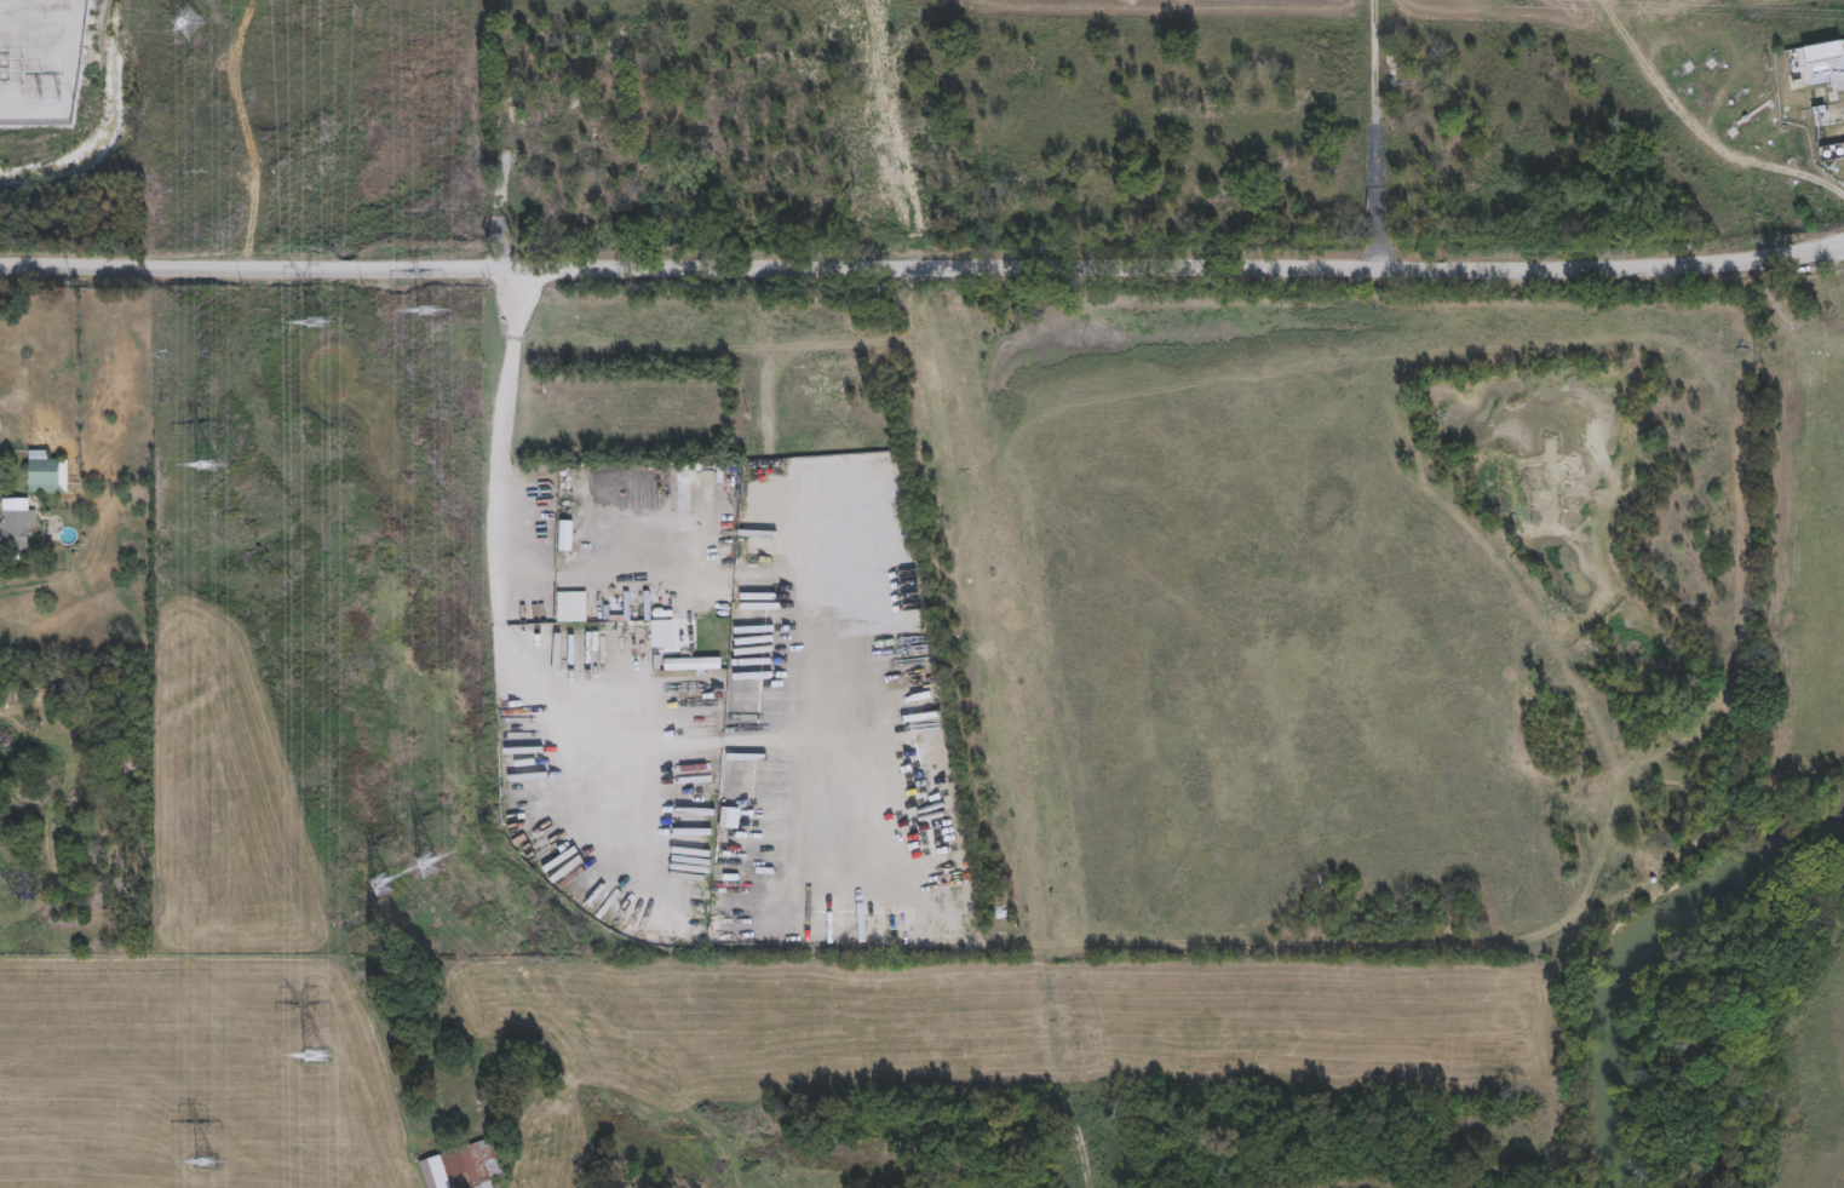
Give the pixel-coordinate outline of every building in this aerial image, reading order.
[(1821,149),(1843,144),(1843,160),(1823,163),(1821,149)] [(28,492),(28,449),(48,449),(48,458),(67,458),(67,492),(28,492)] [(27,552),(0,551),(0,526),(1,499),(29,500),(27,552)] [(488,1177),(491,1187),(471,1187),(428,1187),(420,1160),(493,1140),(502,1172),(488,1177)]
